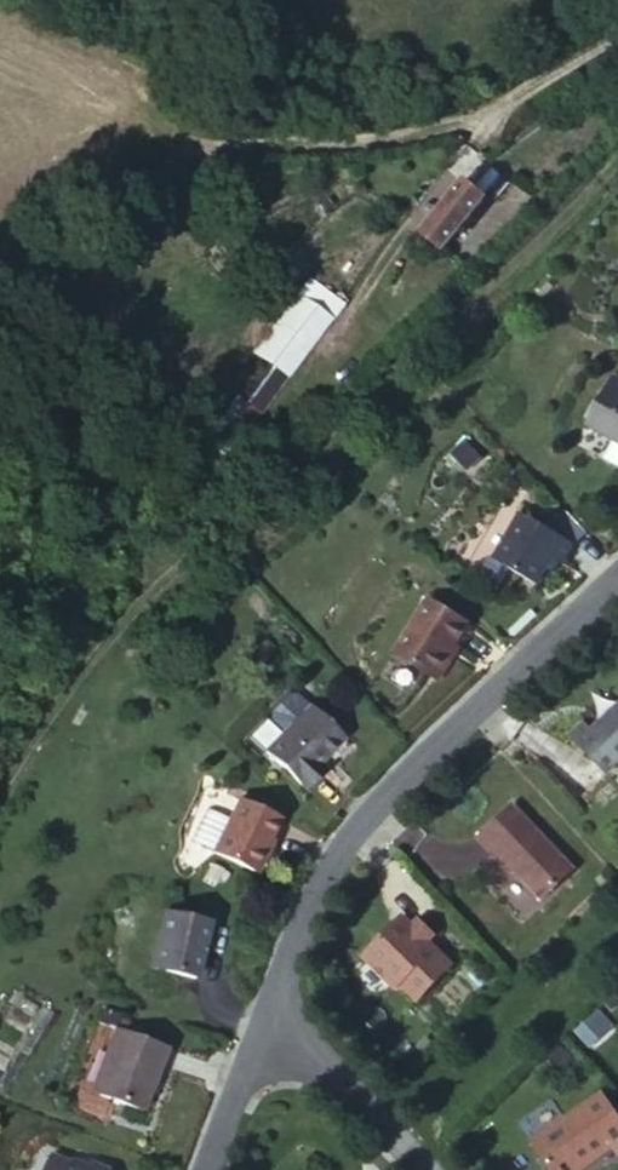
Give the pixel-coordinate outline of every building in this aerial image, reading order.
[(442,160),(401,202),(440,241),(481,197),(468,186),(492,163),(469,141),(449,164),(442,160)] [(241,351),(258,365),(310,303),(273,274),(222,335),(241,351)] [(240,383),(258,365),(241,351),(224,371),(240,383)] [(605,376),(580,423),(617,446),(617,383),(605,376)] [(561,563),(571,544),(515,510),(489,560),(536,586),(551,558),(561,563)] [(433,682),(469,623),(426,598),(392,656),(433,682)] [(617,748),(617,702),(613,697),(584,724),(576,715),(559,729),(595,768),(617,748)] [(300,788),(345,747),(309,708),(264,750),(300,788)] [(529,893),(560,863),(498,792),(466,820),(529,893)] [(249,874),(277,821),(237,800),(210,851),(249,874)] [(387,931),(395,924),(380,907),(372,914),(387,931)] [(202,922),(158,908),(138,968),(183,982),(202,922)] [(408,914),(395,924),(387,931),(372,914),(343,942),(378,982),(384,976),(400,992),(433,961),(411,934),(420,927),(408,914)] [(596,1007),(573,1029),(585,1043),(609,1021),(596,1007)] [(131,1122),(155,1061),(106,1042),(81,1101),(131,1122)] [(617,1147),(617,1127),(593,1092),(522,1143),(543,1169),(570,1169),(603,1145),(610,1153),(617,1147)]
